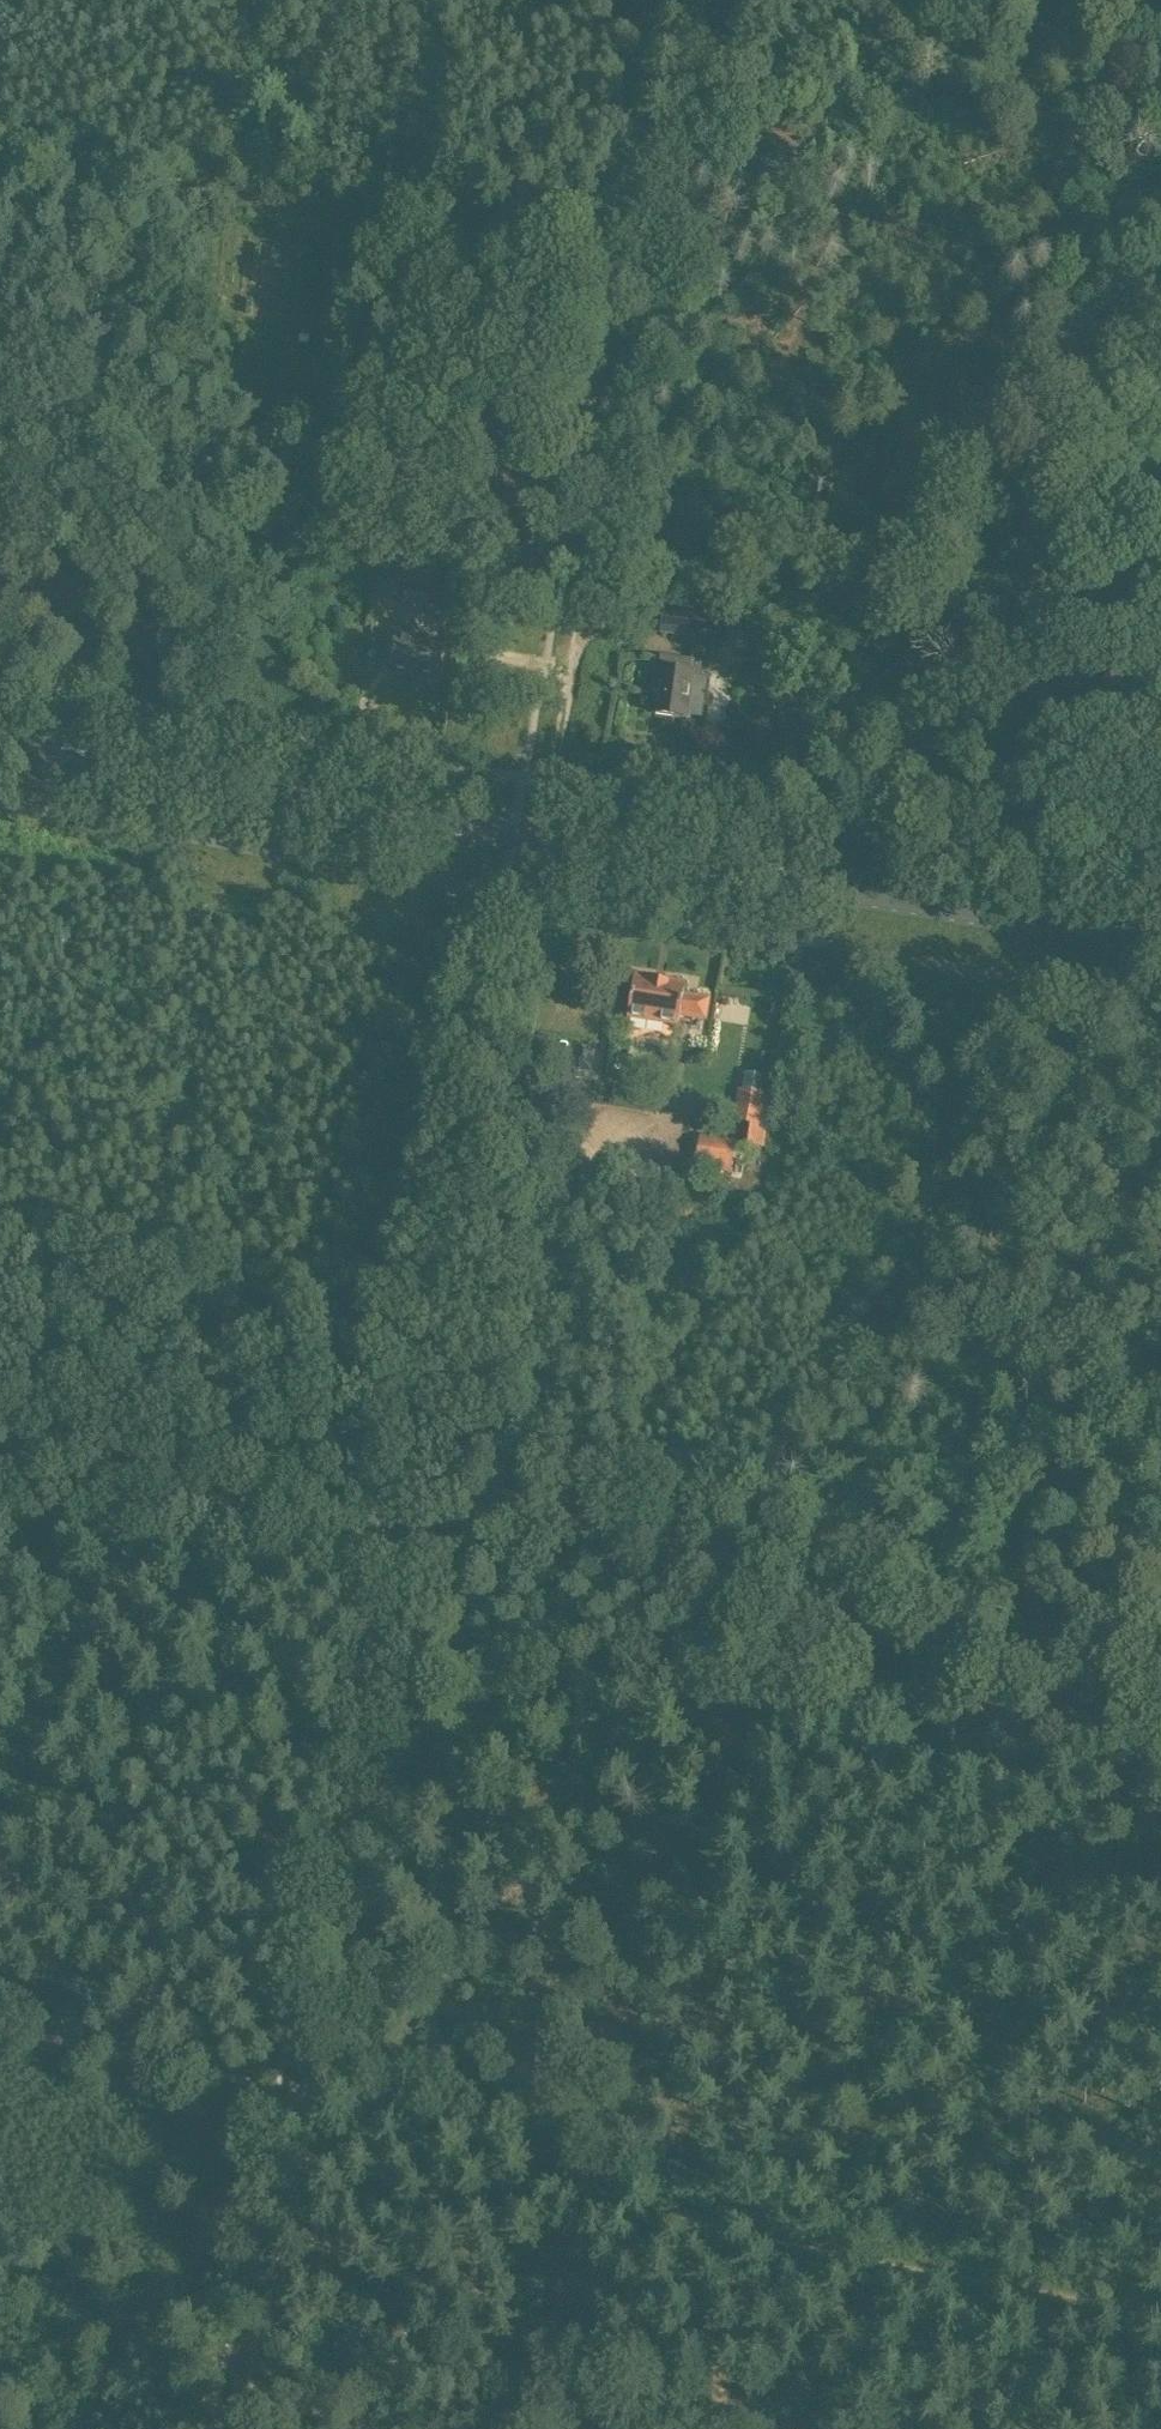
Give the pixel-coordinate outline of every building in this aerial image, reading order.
[(426,605),(432,571),(432,566),(413,563),(412,567),(379,562),(376,582),(391,584),(389,599),(426,605)] [(694,630),(713,632),(715,615),(663,608),(660,632),(693,636),(694,630)] [(394,637),(389,670),(438,677),(443,644),(394,637)] [(661,657),(659,669),(655,668),(652,695),(656,695),(654,714),(686,718),(686,715),(702,717),(707,678),(691,676),(693,661),(661,657)] [(710,997),(684,993),(685,985),(633,976),(627,1017),(678,1025),(680,1017),(706,1021),(710,997)] [(747,1146),(761,1147),(768,1095),(739,1090),(734,1120),(750,1122),(747,1146)] [(701,1143),(698,1163),(731,1168),(734,1148),(701,1143)]
